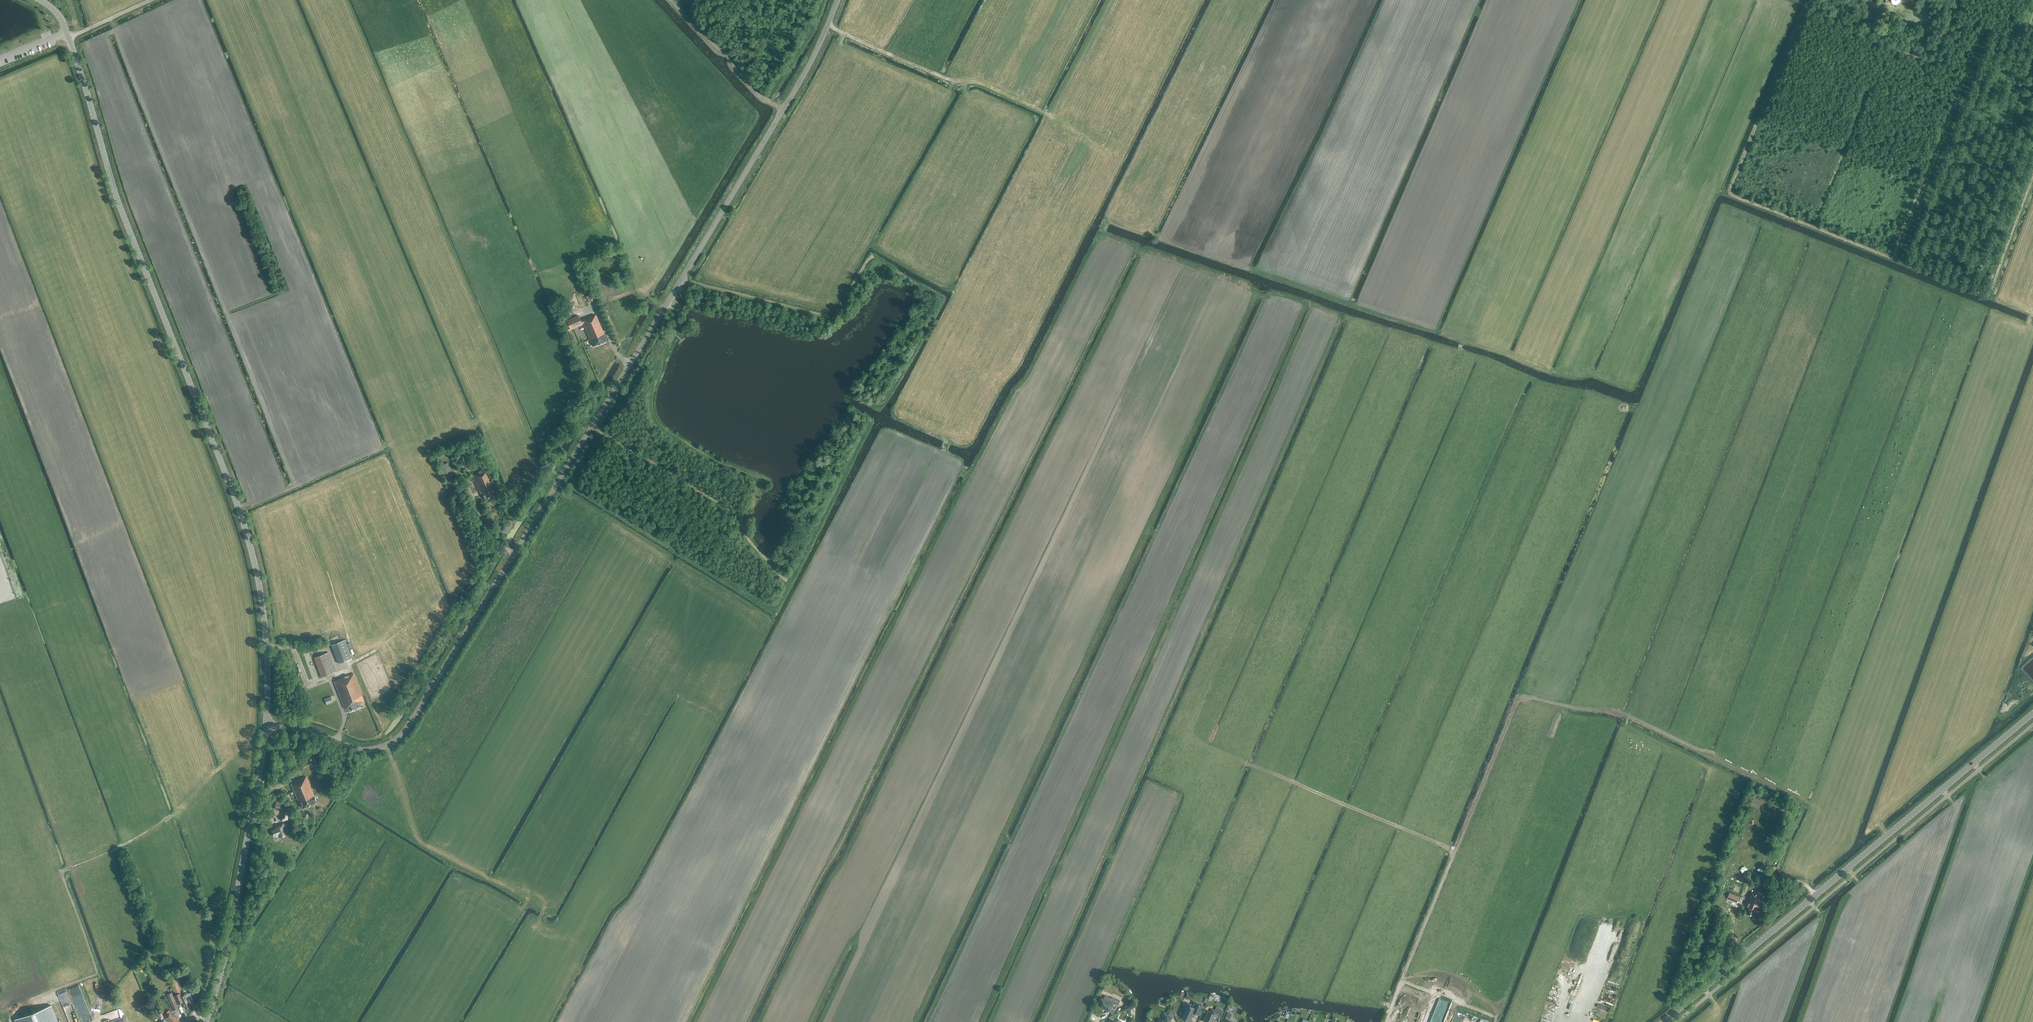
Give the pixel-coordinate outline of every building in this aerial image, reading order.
[(586,296),(589,302),(595,299),(592,293),(591,294),(591,293),(586,295),(587,296),(586,296)] [(566,321),(570,330),(582,325),(582,324),(583,324),(590,341),(592,341),(594,346),(606,341),(603,334),(604,334),(596,315),(592,316),(592,315),(580,320),(578,316),(566,321)] [(444,478),(452,474),(448,463),(439,466),(444,478)] [(496,488),(489,472),(485,474),(483,469),(471,475),(481,495),(482,495),(485,501),(498,495),(495,489),(496,488)] [(337,660),(351,654),(343,636),(330,641),(337,660)] [(321,677),(336,671),(328,652),(314,658),(321,677)] [(360,703),(364,701),(353,673),(334,681),(345,709),(349,707),(350,710),(361,706),(360,703)] [(327,705),(333,702),(331,696),(324,699),(327,705)] [(309,753),(315,766),(321,764),(315,750),(309,753)] [(302,808),(317,802),(306,776),(295,781),(295,782),(291,784),(299,803),(300,803),(302,808)] [(274,810),(281,811),(283,801),(276,799),(274,810)] [(280,837),(286,835),(284,830),(285,829),(283,824),(276,826),(277,829),(272,831),(274,836),(279,834),(280,837)] [(1748,880),(1756,883),(1758,876),(1755,875),(1754,877),(1753,876),(1754,872),(1751,871),(1748,880)] [(1758,911),(1763,896),(1751,892),(1746,907),(1749,908),(1747,913),(1753,915),(1755,910),(1758,911)] [(1737,902),(1739,897),(1729,893),(1727,899),(1737,902)] [(174,986),(172,987),(175,994),(180,991),(177,983),(174,984),(174,986)] [(167,994),(174,1010),(178,1008),(172,992),(167,994)] [(187,999),(185,995),(182,996),(180,993),(174,996),(177,1004),(182,1002),(185,1009),(190,1007),(189,1006),(193,1004),(190,998),(187,999)] [(1106,996),(1105,996),(1104,997),(1103,999),(1101,998),(1098,1005),(1110,1011),(1111,1008),(1116,1010),(1120,1001),(1112,997),(1111,998),(1108,997),(1106,996)] [(1187,1020),(1190,1021),(1194,1012),(1200,1015),(1203,1006),(1194,1002),(1193,1006),(1188,1004),(1186,1005),(1184,1009),(1186,1010),(1182,1017),(1184,1018),(1184,1019),(1187,1020)] [(16,1021),(57,1021),(51,1006),(15,1020),(16,1021)] [(1212,1009),(1211,1012),(1206,1010),(1205,1015),(1206,1015),(1204,1021),(1205,1021),(1211,1021),(1212,1021),(1215,1021),(1217,1016),(1221,1017),(1223,1011),(1220,1010),(1221,1008),(1217,1006),(1215,1010),(1212,1009)] [(177,1019),(178,1017),(171,1011),(166,1018),(172,1021),(178,1021),(179,1021),(177,1019)]
